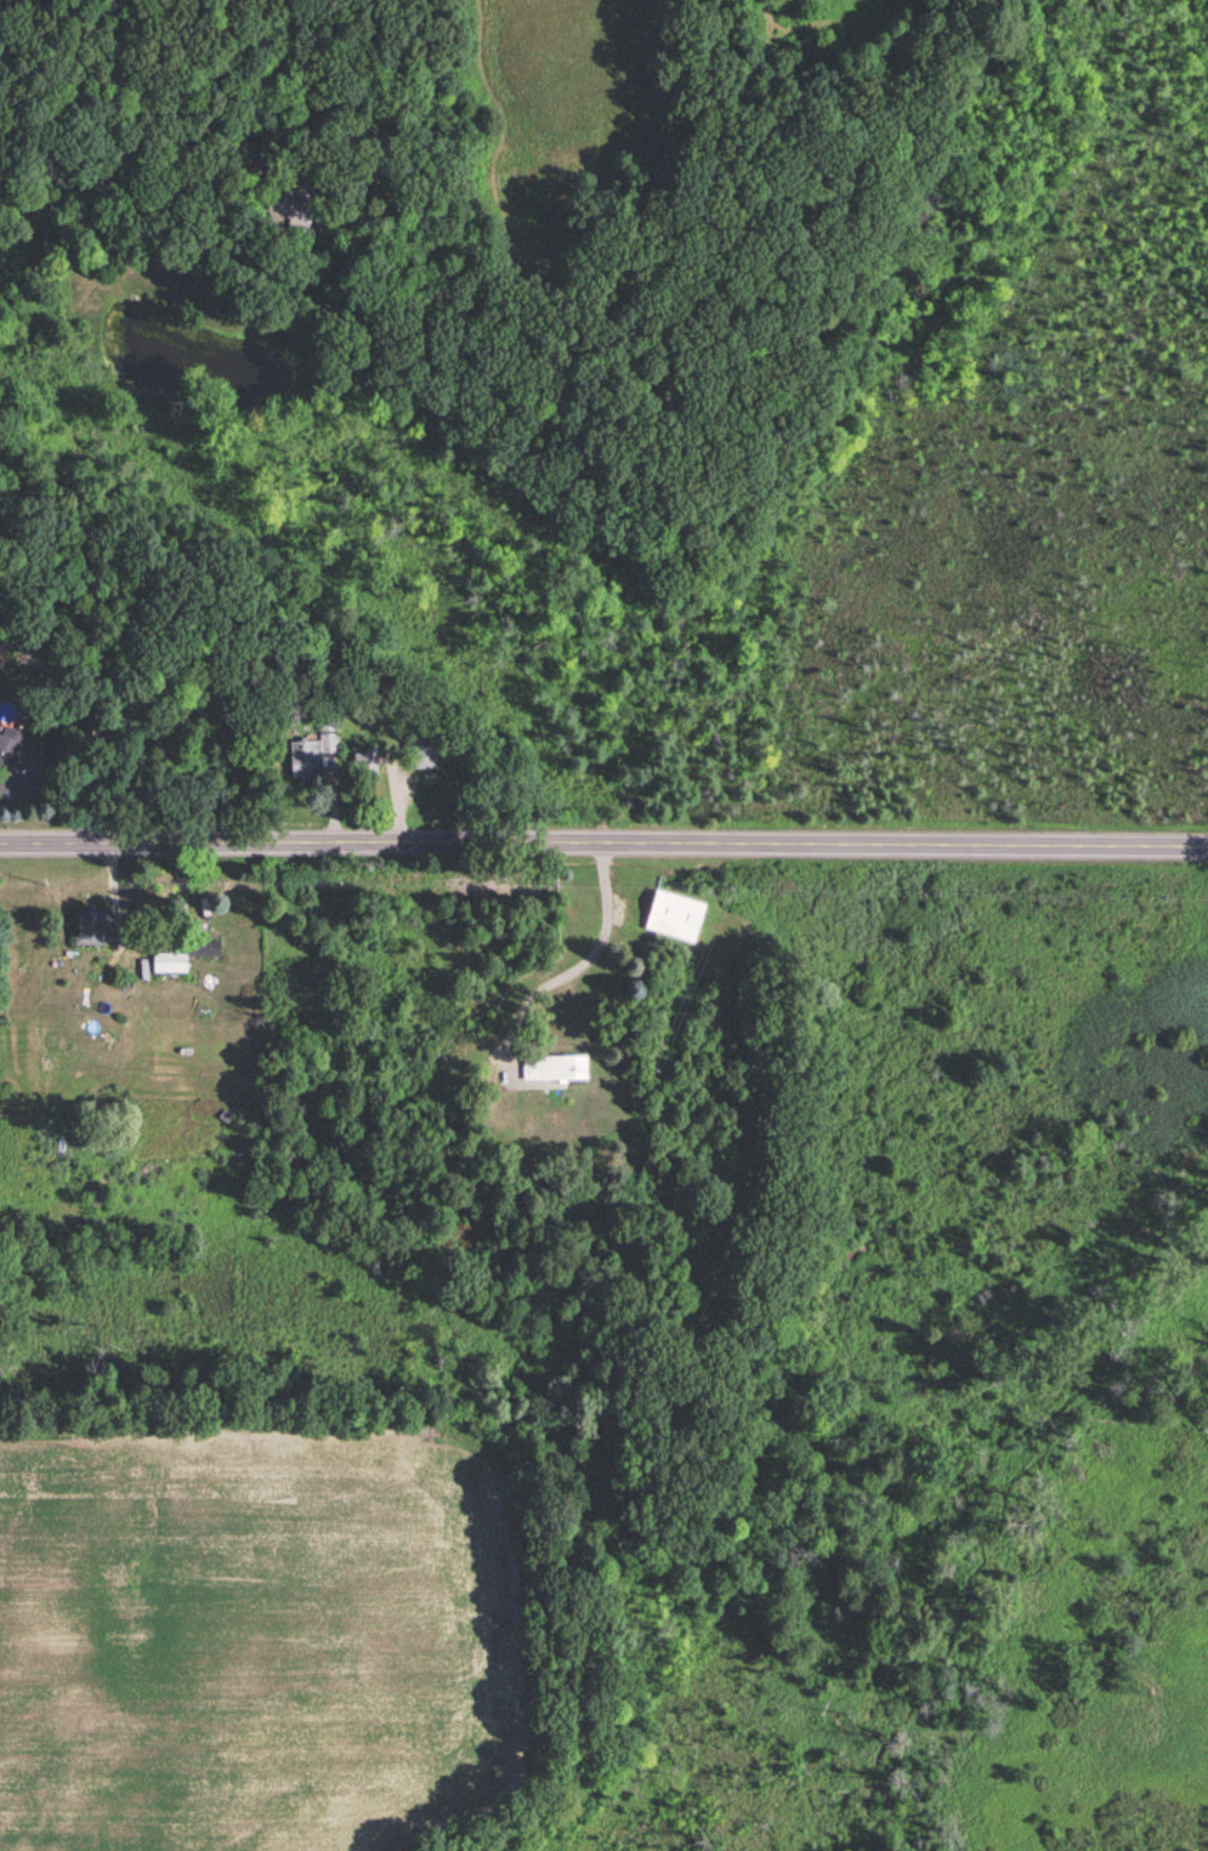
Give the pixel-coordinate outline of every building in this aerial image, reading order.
[(32,773),(29,783),(34,785),(46,749),(19,740),(23,730),(3,723),(0,732),(0,762),(32,773)] [(336,750),(335,730),(318,731),(318,738),(289,739),(290,776),(318,774),(317,750),(336,750)] [(406,740),(407,766),(435,765),(435,739),(406,740)] [(376,772),(377,745),(365,745),(365,751),(352,751),(352,771),(376,772)] [(704,900),(653,887),(643,928),(693,940),(704,900)] [(76,942),(104,942),(103,908),(76,908),(76,942)] [(152,969),(186,970),(186,952),(153,951),(152,969)] [(566,1085),(566,1078),(585,1078),(585,1053),(521,1055),(521,1086),(566,1085)]
